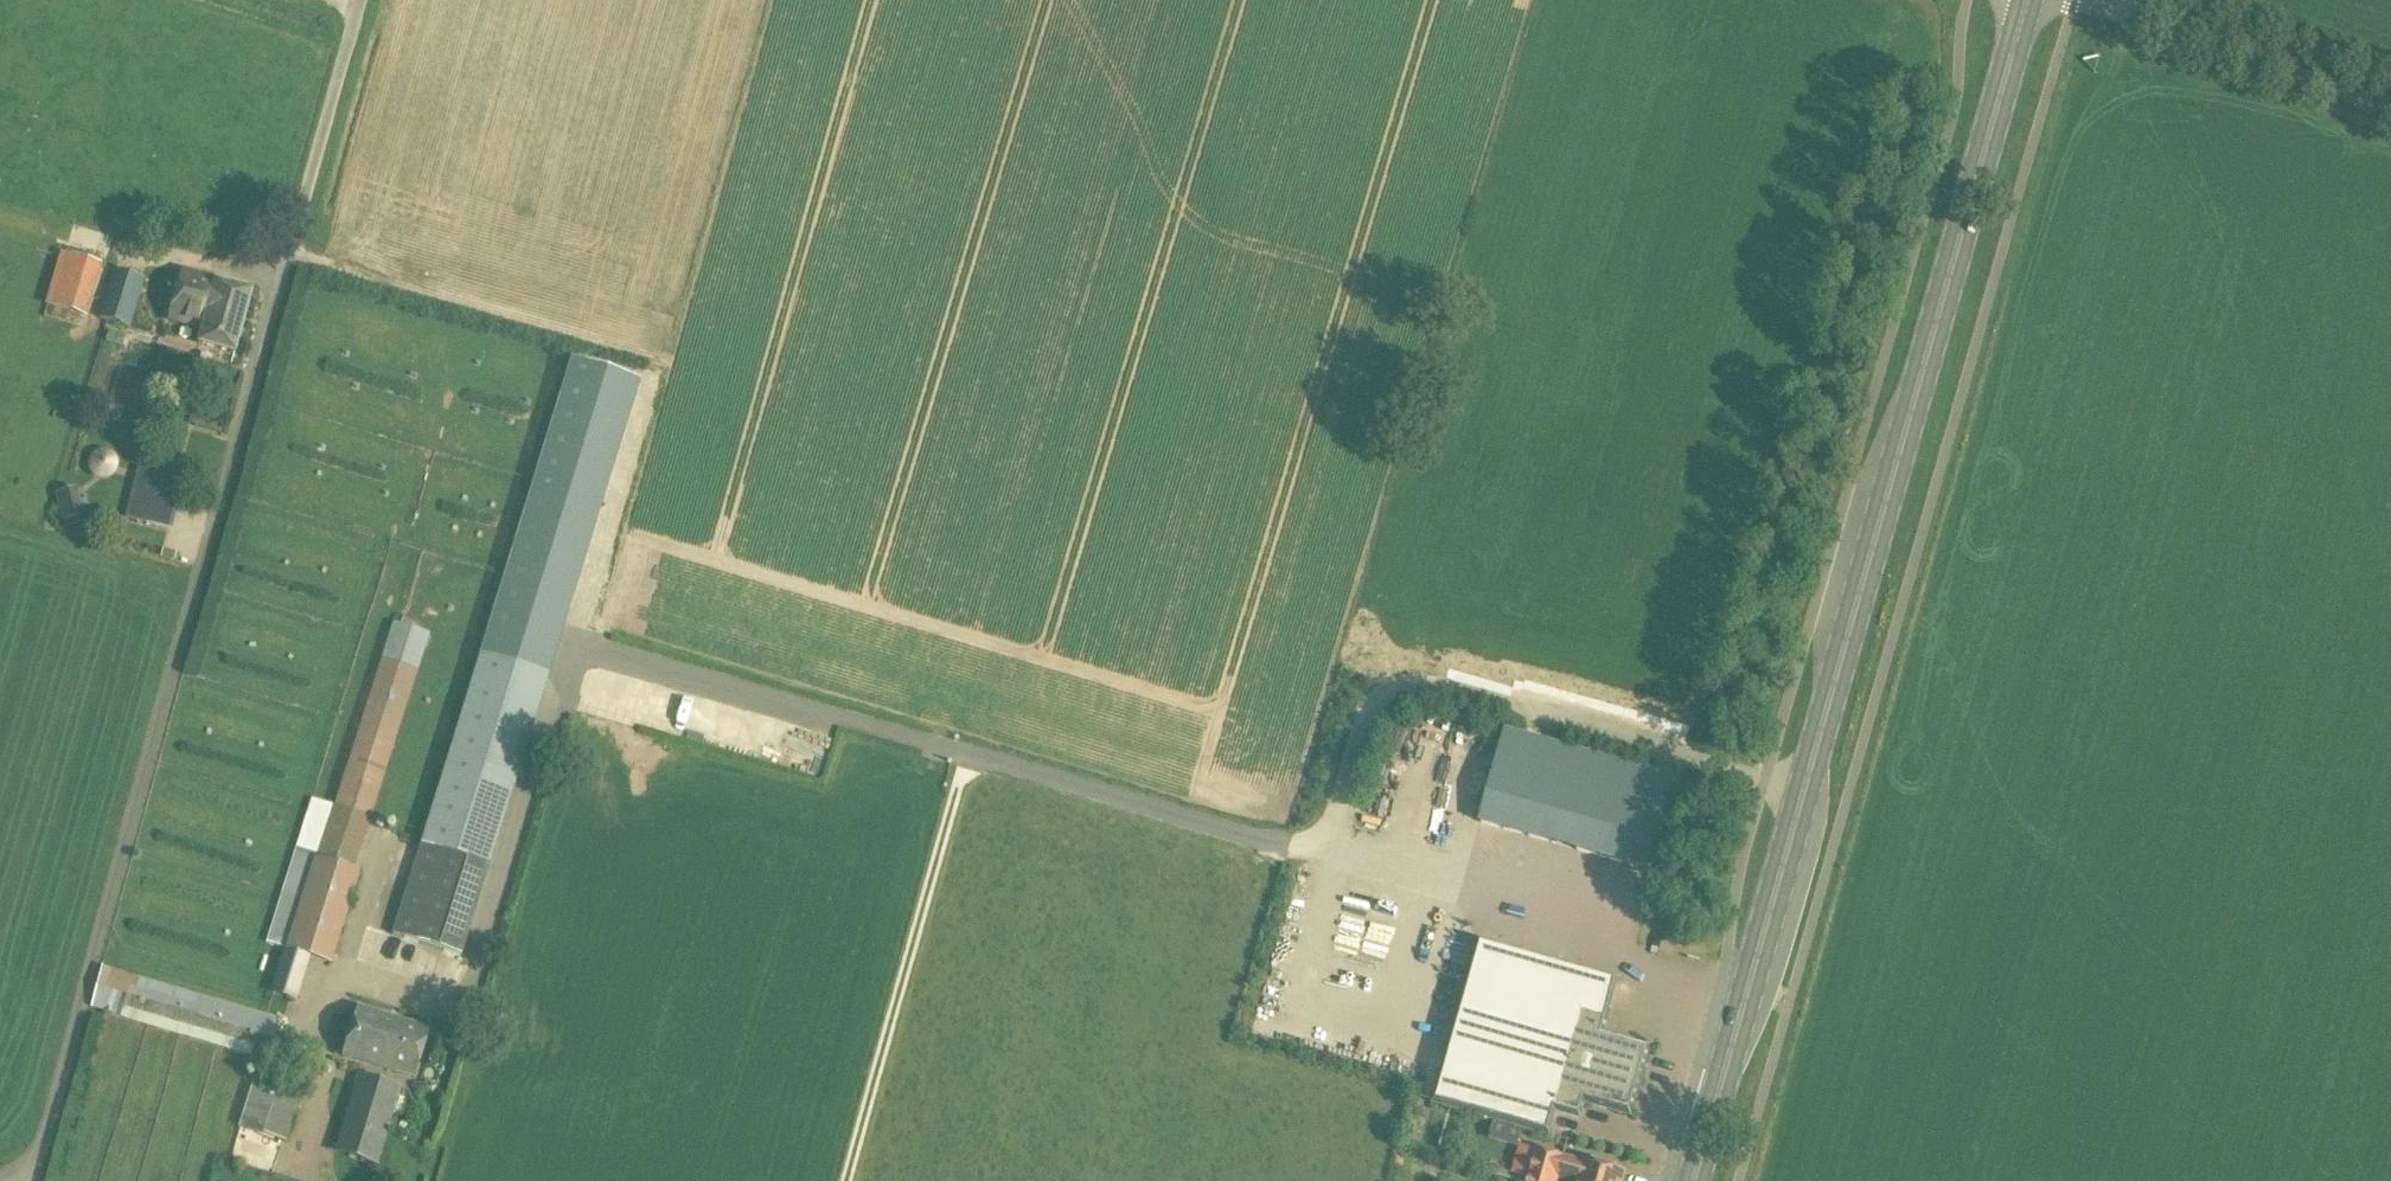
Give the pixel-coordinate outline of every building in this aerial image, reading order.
[(86,317),(101,265),(60,253),(45,305),(86,317)] [(130,328),(145,280),(113,270),(98,318),(130,328)] [(234,355),(250,296),(216,286),(217,283),(184,273),(170,321),(203,330),(198,346),(200,347),(200,346),(234,355)] [(460,956),(639,381),(571,360),(392,935),(460,956)] [(172,530),(185,480),(138,468),(125,518),(172,530)] [(380,618),(326,846),(362,854),(416,627),(380,618)] [(1476,821),(1649,870),(1675,778),(1503,729),(1476,821)] [(294,853),(266,943),(288,950),(287,953),(334,968),(363,876),(315,861),(316,860),(314,859),(294,853)] [(1630,1115),(1648,1051),(1602,1038),(1618,983),(1481,945),(1436,1104),(1549,1136),(1556,1112),(1579,1118),(1584,1102),(1630,1115)] [(133,976),(121,1018),(132,1022),(255,1058),(258,1047),(269,1050),(277,1019),(133,976)] [(274,980),(269,994),(296,1003),(300,989),(274,980)] [(415,1076),(429,1027),(358,1008),(344,1056),(415,1076)] [(286,1142),(304,1085),(257,1070),(239,1127),(286,1142)] [(383,1138),(398,1089),(360,1077),(345,1127),(383,1138)] [(1519,1144),(1523,1131),(1494,1122),(1490,1136),(1519,1144)] [(274,1165),(281,1146),(253,1137),(246,1155),(274,1165)] [(1626,1174),(1583,1162),(1581,1169),(1565,1164),(1566,1160),(1537,1152),(1530,1177),(1545,1180),(1558,1180),(1559,1179),(1566,1180),(1624,1180),(1626,1174)] [(1530,1177),(1529,1178),(1488,1166),(1486,1174),(1512,1180),(1545,1180),(1530,1177)]
